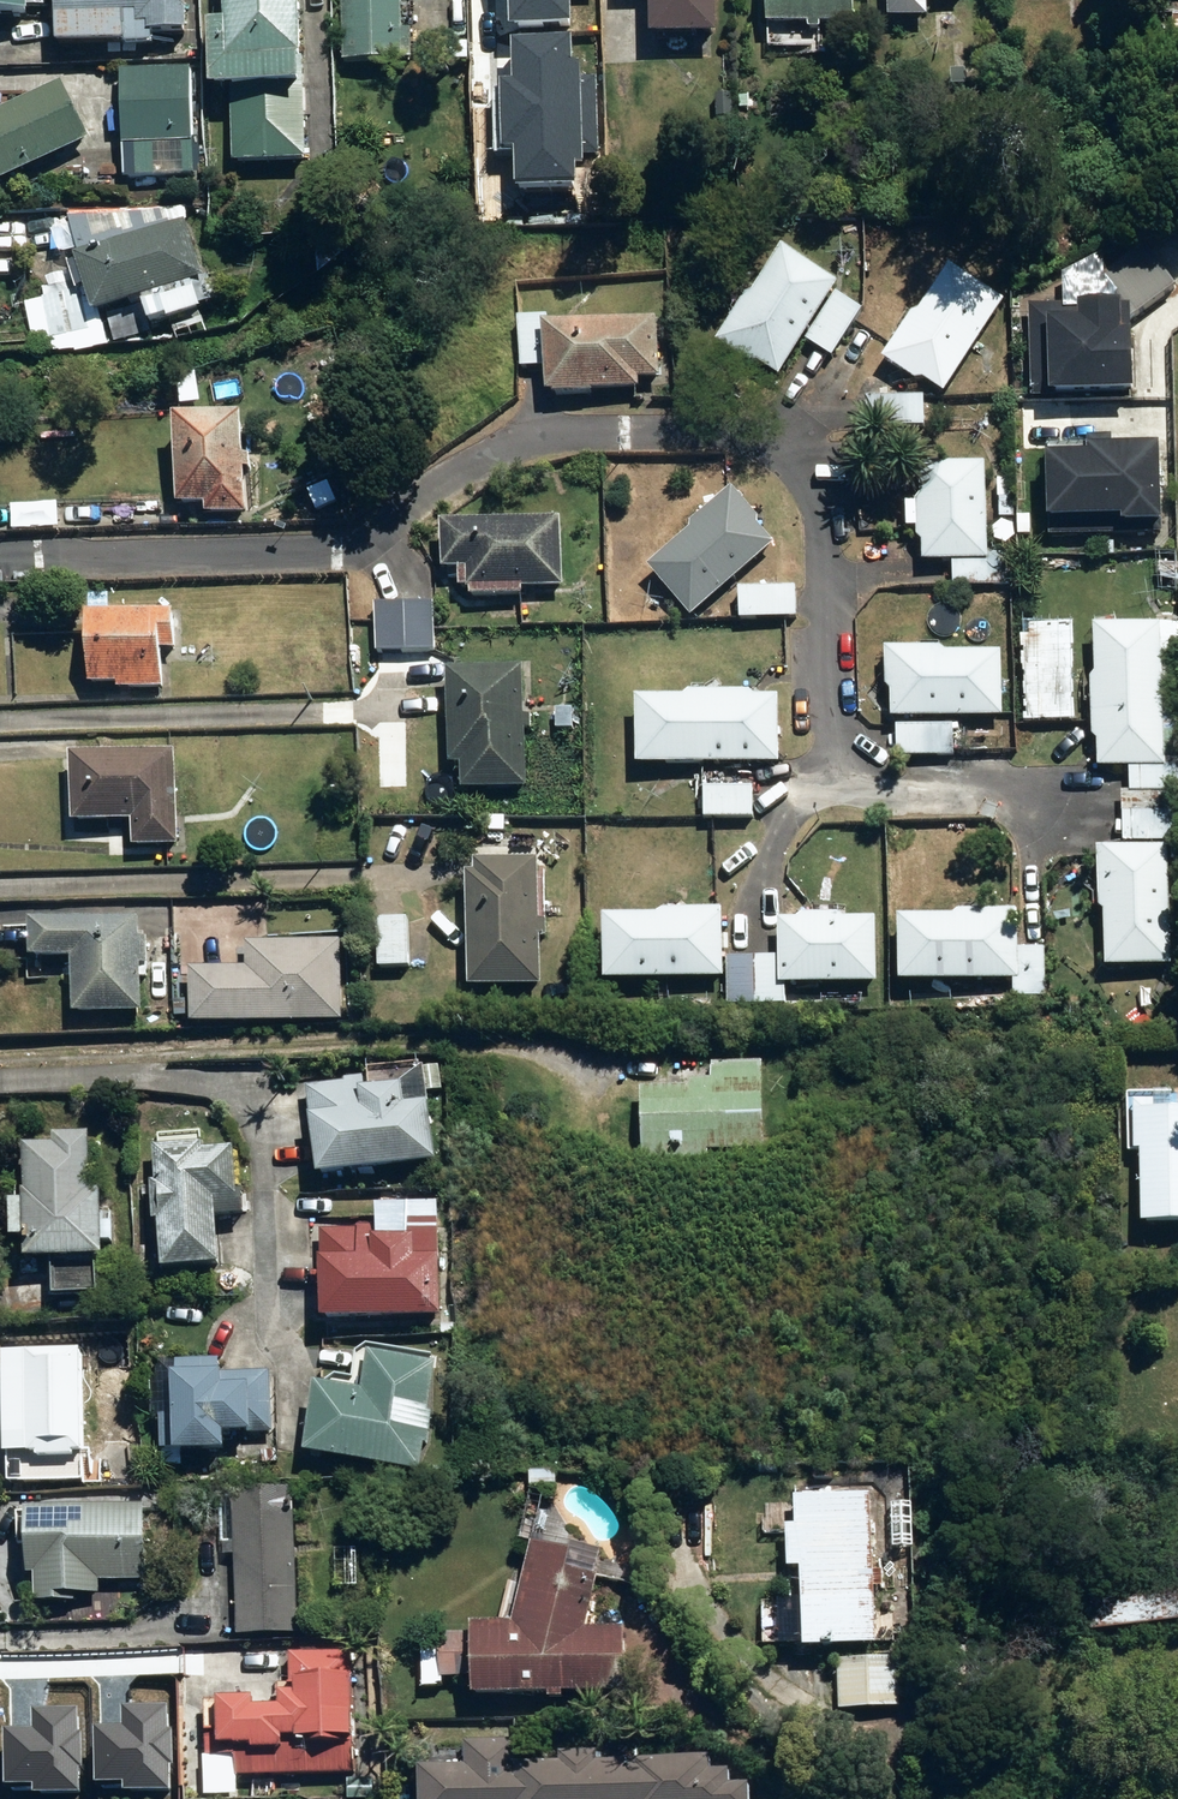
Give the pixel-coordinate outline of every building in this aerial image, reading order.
[(40,10),(40,0),(0,0),(0,12),(40,10)] [(192,0),(62,0),(65,44),(127,41),(128,47),(162,45),(162,32),(194,30),(192,0)] [(315,81),(318,81),(316,55),(319,55),(315,0),(237,0),(238,21),(222,22),(226,87),(236,86),(237,162),(316,160),(315,81)] [(350,60),(418,58),(418,28),(408,28),(407,0),(348,0),(350,60)] [(490,12),(532,10),(532,11),(562,10),(562,0),(490,0),(490,12)] [(663,34),(728,32),(727,0),(661,0),(663,34)] [(774,26),(814,25),(814,22),(861,21),(861,0),(773,0),(774,26)] [(895,17),(936,16),(936,0),(895,0),(895,17)] [(200,68),(127,70),(130,145),(134,145),(135,176),(203,174),(200,68)] [(0,114),(0,186),(97,139),(69,81),(0,114)] [(169,211),(71,212),(86,252),(83,253),(104,314),(124,307),(131,330),(221,300),(192,217),(177,222),(169,211)] [(1113,299),(1037,301),(1039,397),(1136,394),(1136,391),(1146,391),(1143,332),(1134,332),(1134,321),(1177,288),(1177,277),(1150,239),(1097,278),(1113,299)] [(848,279),(789,242),(723,346),(782,382),(848,279)] [(958,263),(928,310),(921,306),(890,359),(895,362),(949,396),(1012,296),(958,263)] [(869,309),(843,293),(814,340),(839,356),(869,309)] [(667,318),(557,322),(557,318),(525,318),(525,367),(556,367),(556,383),(557,383),(558,394),(601,393),(601,390),(648,388),(647,379),(670,378),(667,318)] [(929,395),(871,397),(873,427),(930,425),(929,395)] [(254,514),(254,504),(257,504),(257,469),(262,469),(262,456),(257,456),(257,415),(191,415),(191,504),(216,504),(216,514),(254,514)] [(1063,519),(1133,518),(1133,522),(1173,523),(1173,513),(1172,513),(1171,449),(1170,449),(1170,444),(1123,446),(1122,438),(1097,439),(1097,451),(1061,452),(1063,519)] [(929,460),(929,503),(914,503),(913,526),(928,527),(928,560),(960,561),(960,585),(1013,585),(1014,553),(993,553),(994,461),(929,460)] [(700,525),(703,528),(657,570),(699,616),(781,542),(766,525),(766,518),(740,488),(700,525)] [(467,589),(479,589),(479,597),(532,596),(532,588),(572,587),(571,557),(570,518),(451,521),(452,568),(467,567),(467,589)] [(801,586),(746,588),(747,619),(802,618),(801,586)] [(440,600),(381,601),(382,651),(441,650),(440,600)] [(183,610),(92,611),(94,684),(124,683),(125,688),(170,687),(170,681),(174,649),(182,650),(186,626),(183,610)] [(1081,621),(1030,621),(1030,721),(1082,721),(1081,621)] [(1168,626),(1106,626),(1106,672),(1100,678),(1101,737),(1107,742),(1107,766),(1168,766),(1168,626)] [(1009,650),(952,650),(952,645),(893,646),(894,691),(901,691),(901,720),(1010,718),(1009,650)] [(458,763),(469,763),(469,788),(535,788),(534,756),(533,665),(457,666),(458,763)] [(697,696),(647,697),(648,764),(787,761),(785,694),(759,695),(759,690),(697,691),(697,696)] [(959,723),(902,725),(903,758),(960,756),(959,737),(959,723)] [(183,749),(80,752),(82,821),(139,819),(140,846),(186,845),(183,749)] [(1177,844),(1107,845),(1109,907),(1113,907),(1114,966),(1177,964),(1177,891),(1177,844)] [(484,869),(475,869),(477,985),(550,984),(547,868),(544,868),(543,856),(484,856),(484,869)] [(732,978),(730,908),(708,909),(611,911),(613,981),(732,978)] [(1051,948),(1026,948),(1025,909),(967,910),(967,915),(908,916),(909,979),(1020,977),(1020,997),(1052,997),(1051,948)] [(810,912),(810,918),(787,918),(787,984),(884,983),(884,918),(850,918),(850,912),(810,912)] [(413,915),(382,917),(385,969),(416,967),(413,915)] [(80,957),(81,1012),(148,1011),(148,964),(153,964),(152,937),(147,937),(147,916),(41,918),(41,958),(80,957)] [(197,966),(197,1023),(252,1022),(348,1022),(347,940),(251,941),(251,966),(197,966)] [(718,1077),(697,1077),(697,1085),(649,1085),(650,1161),(717,1160),(716,1149),(772,1148),(775,1112),(768,1061),(718,1061),(718,1077)] [(368,1076),(311,1085),(325,1177),(382,1168),(382,1167),(444,1159),(436,1101),(412,1104),(410,1083),(369,1088),(368,1076)] [(1150,1150),(1152,1222),(1177,1221),(1177,1108),(1161,1109),(1161,1100),(1143,1100),(1144,1151),(1150,1150)] [(62,1142),(32,1144),(34,1177),(19,1177),(21,1238),(36,1237),(37,1258),(113,1255),(113,1241),(124,1241),(123,1221),(112,1222),(111,1188),(101,1188),(98,1132),(62,1133),(62,1142)] [(241,1145),(211,1148),(210,1140),(162,1144),(172,1269),(213,1266),(213,1267),(234,1265),(230,1215),(253,1213),(252,1193),(245,1194),(241,1145)] [(423,1234),(384,1236),(384,1225),(326,1226),(329,1321),(381,1320),(425,1318),(450,1318),(448,1255),(424,1256),(423,1234)] [(86,1348),(13,1351),(18,1456),(48,1455),(48,1459),(84,1457),(84,1453),(95,1453),(91,1368),(87,1368),(86,1348)] [(439,1412),(436,1412),(445,1362),(380,1351),(374,1389),(328,1382),(316,1453),(425,1471),(430,1444),(434,1445),(439,1412)] [(186,1390),(187,1415),(167,1416),(168,1449),(190,1448),(190,1451),(238,1449),(237,1433),(279,1433),(275,1371),(236,1373),(235,1370),(225,1370),(226,1358),(184,1360),(186,1390)] [(297,1485),(236,1488),(243,1637),(304,1634),(297,1485)] [(805,1527),(794,1527),(796,1568),(806,1567),(810,1646),(888,1642),(880,1488),(803,1492),(805,1527)] [(154,1506),(37,1507),(37,1512),(27,1512),(27,1581),(45,1581),(46,1602),(75,1602),(75,1596),(106,1596),(106,1581),(155,1580),(154,1506)] [(573,1699),(573,1692),(590,1692),(634,1690),(637,1660),(634,1627),(594,1627),(609,1552),(541,1538),(522,1623),(483,1622),(482,1692),(558,1692),(559,1699),(573,1699)] [(1177,1621),(1177,1579),(1088,1592),(1093,1633),(1177,1621)] [(361,1774),(360,1740),(366,1740),(366,1713),(360,1713),(359,1674),(359,1650),(296,1652),(297,1686),(312,1686),(312,1690),(293,1691),(294,1703),(266,1704),(266,1696),(230,1697),(231,1730),(213,1730),(214,1756),(239,1756),(240,1777),(361,1774)] [(905,1655),(839,1659),(842,1709),(909,1705),(905,1655)] [(132,1742),(99,1742),(99,1715),(71,1715),(71,1725),(15,1725),(15,1798),(132,1798),(174,1798),(174,1747),(132,1747),(132,1742)] [(569,1763),(527,1764),(526,1740),(471,1741),(471,1766),(431,1767),(432,1798),(763,1798),(762,1770),(722,1771),(722,1758),(608,1761),(608,1751),(568,1753),(569,1763)]
